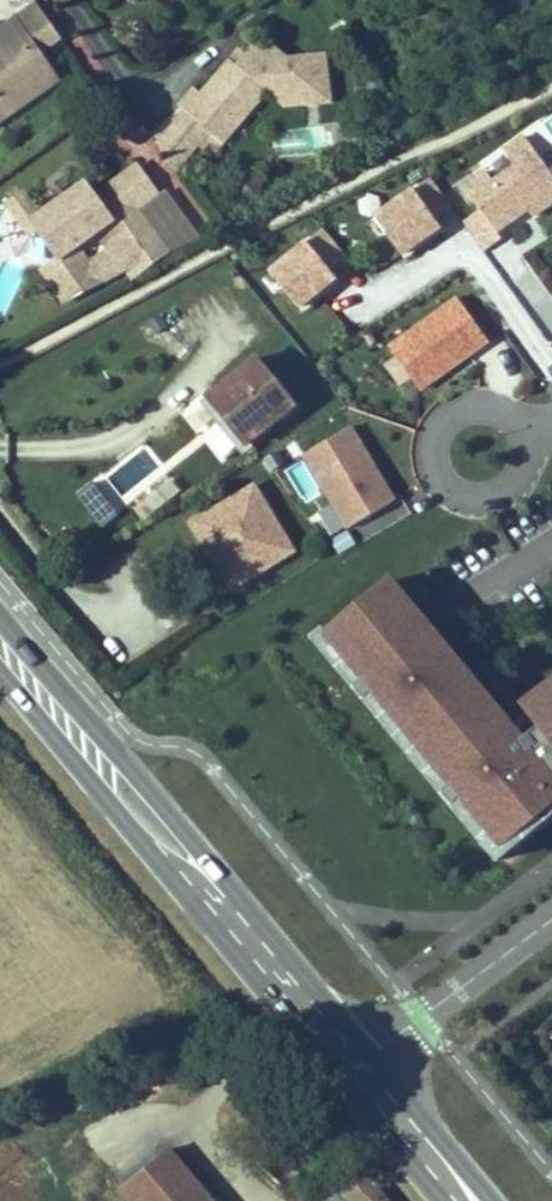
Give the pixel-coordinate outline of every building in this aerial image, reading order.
[(90,19),(75,0),(71,0),(61,8),(78,29),(90,19)] [(31,37),(51,23),(38,4),(17,18),(31,37)] [(51,67),(41,52),(61,38),(51,23),(31,37),(17,18),(0,29),(0,30),(0,122),(9,116),(5,111),(28,96),(30,81),(51,67)] [(215,151),(266,92),(276,100),(293,82),(319,78),(316,57),(294,59),(268,39),(255,46),(246,56),(237,68),(229,62),(202,95),(195,89),(180,107),(186,112),(210,133),(199,146),(203,150),(208,145),(215,151)] [(237,68),(246,56),(239,50),(229,62),(237,68)] [(329,101),(323,56),(316,57),(319,78),(293,82),(276,100),(283,106),(329,101)] [(9,116),(61,80),(51,67),(30,81),(28,96),(5,111),(9,116)] [(199,146),(210,133),(186,112),(157,145),(175,170),(199,146)] [(524,137),(504,152),(515,167),(493,183),(486,172),(464,188),(496,232),(528,209),(534,216),(551,203),(551,176),(524,137)] [(167,251),(136,208),(157,194),(139,169),(97,200),(87,186),(66,202),(55,209),(42,219),(34,224),(37,228),(59,259),(111,221),(114,225),(113,226),(119,234),(113,238),(138,273),(167,251)] [(66,202),(59,192),(48,200),(55,209),(66,202)] [(39,215),(24,193),(8,205),(23,226),(39,215)] [(366,295),(457,247),(429,193),(338,241),(366,295)] [(465,221),(484,246),(498,236),(479,210),(465,221)] [(37,228),(34,224),(42,219),(39,215),(23,226),(29,234),(37,228)] [(507,276),(548,345),(551,342),(551,296),(532,261),(507,276)] [(360,419),(435,357),(403,318),(327,379),(360,419)] [(244,447),(295,405),(257,358),(206,400),(244,447)] [(352,424),(301,455),(347,531),(399,499),(352,424)] [(293,551),(254,487),(193,523),(232,589),(293,551)] [(551,683),(522,706),(533,721),(520,733),(391,581),(317,643),(498,860),(551,814),(551,683)] [(168,1150),(122,1188),(133,1200),(211,1200),(168,1150)] [(354,1163),(337,1177),(357,1200),(385,1200),(354,1163)]
